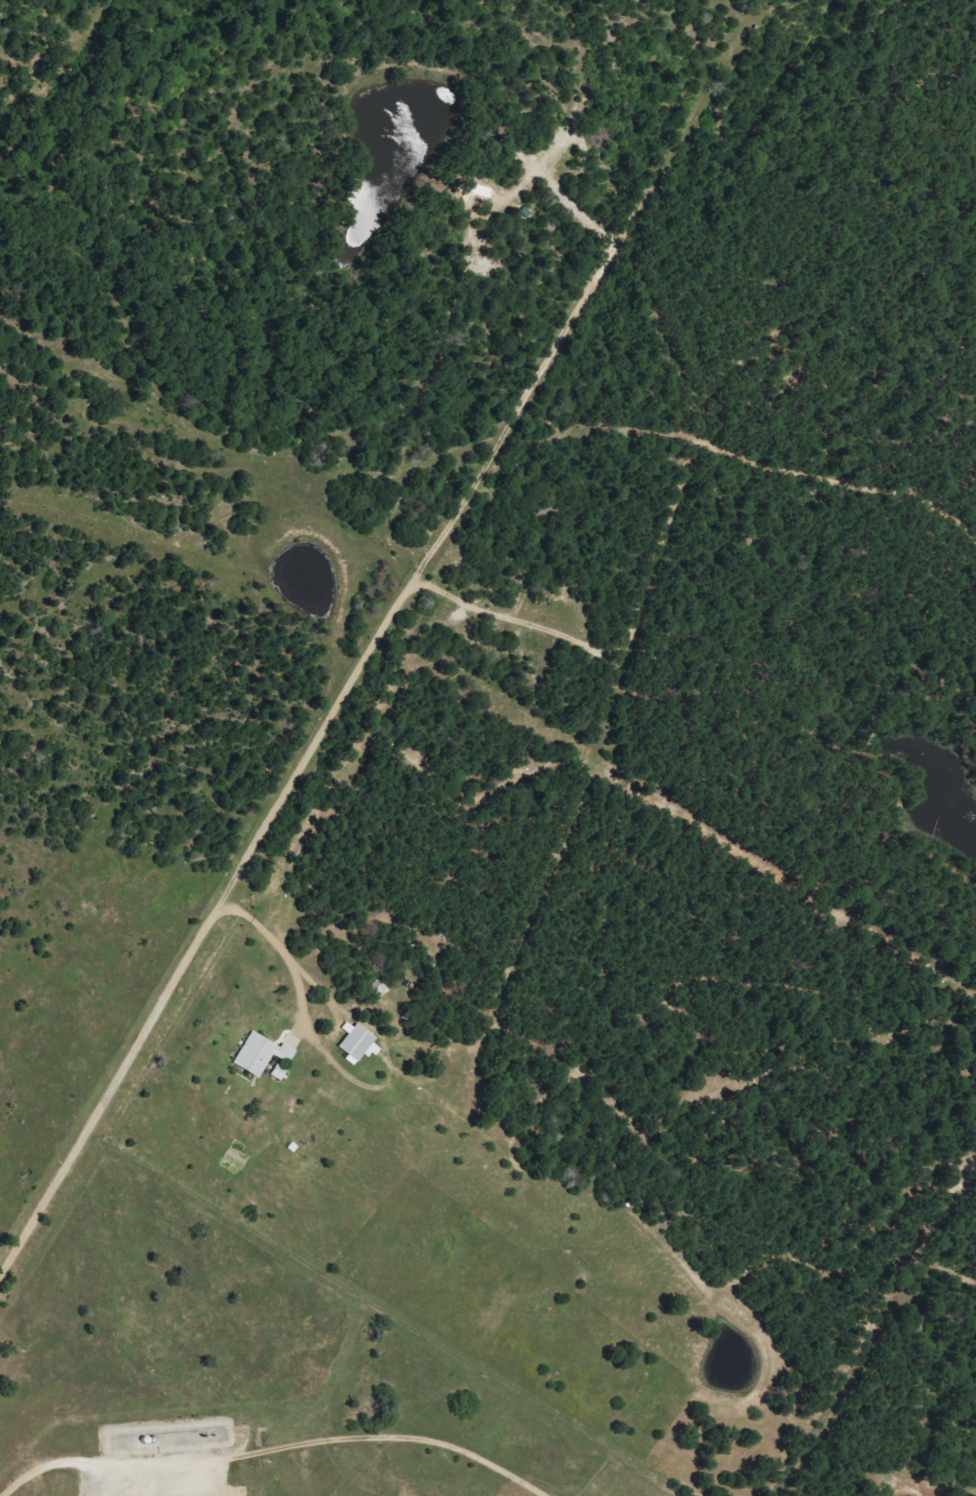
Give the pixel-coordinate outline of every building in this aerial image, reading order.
[(363,1022),(358,1028),(352,1022),(346,1029),(353,1035),(343,1045),(361,1062),(382,1039),(363,1022)]
